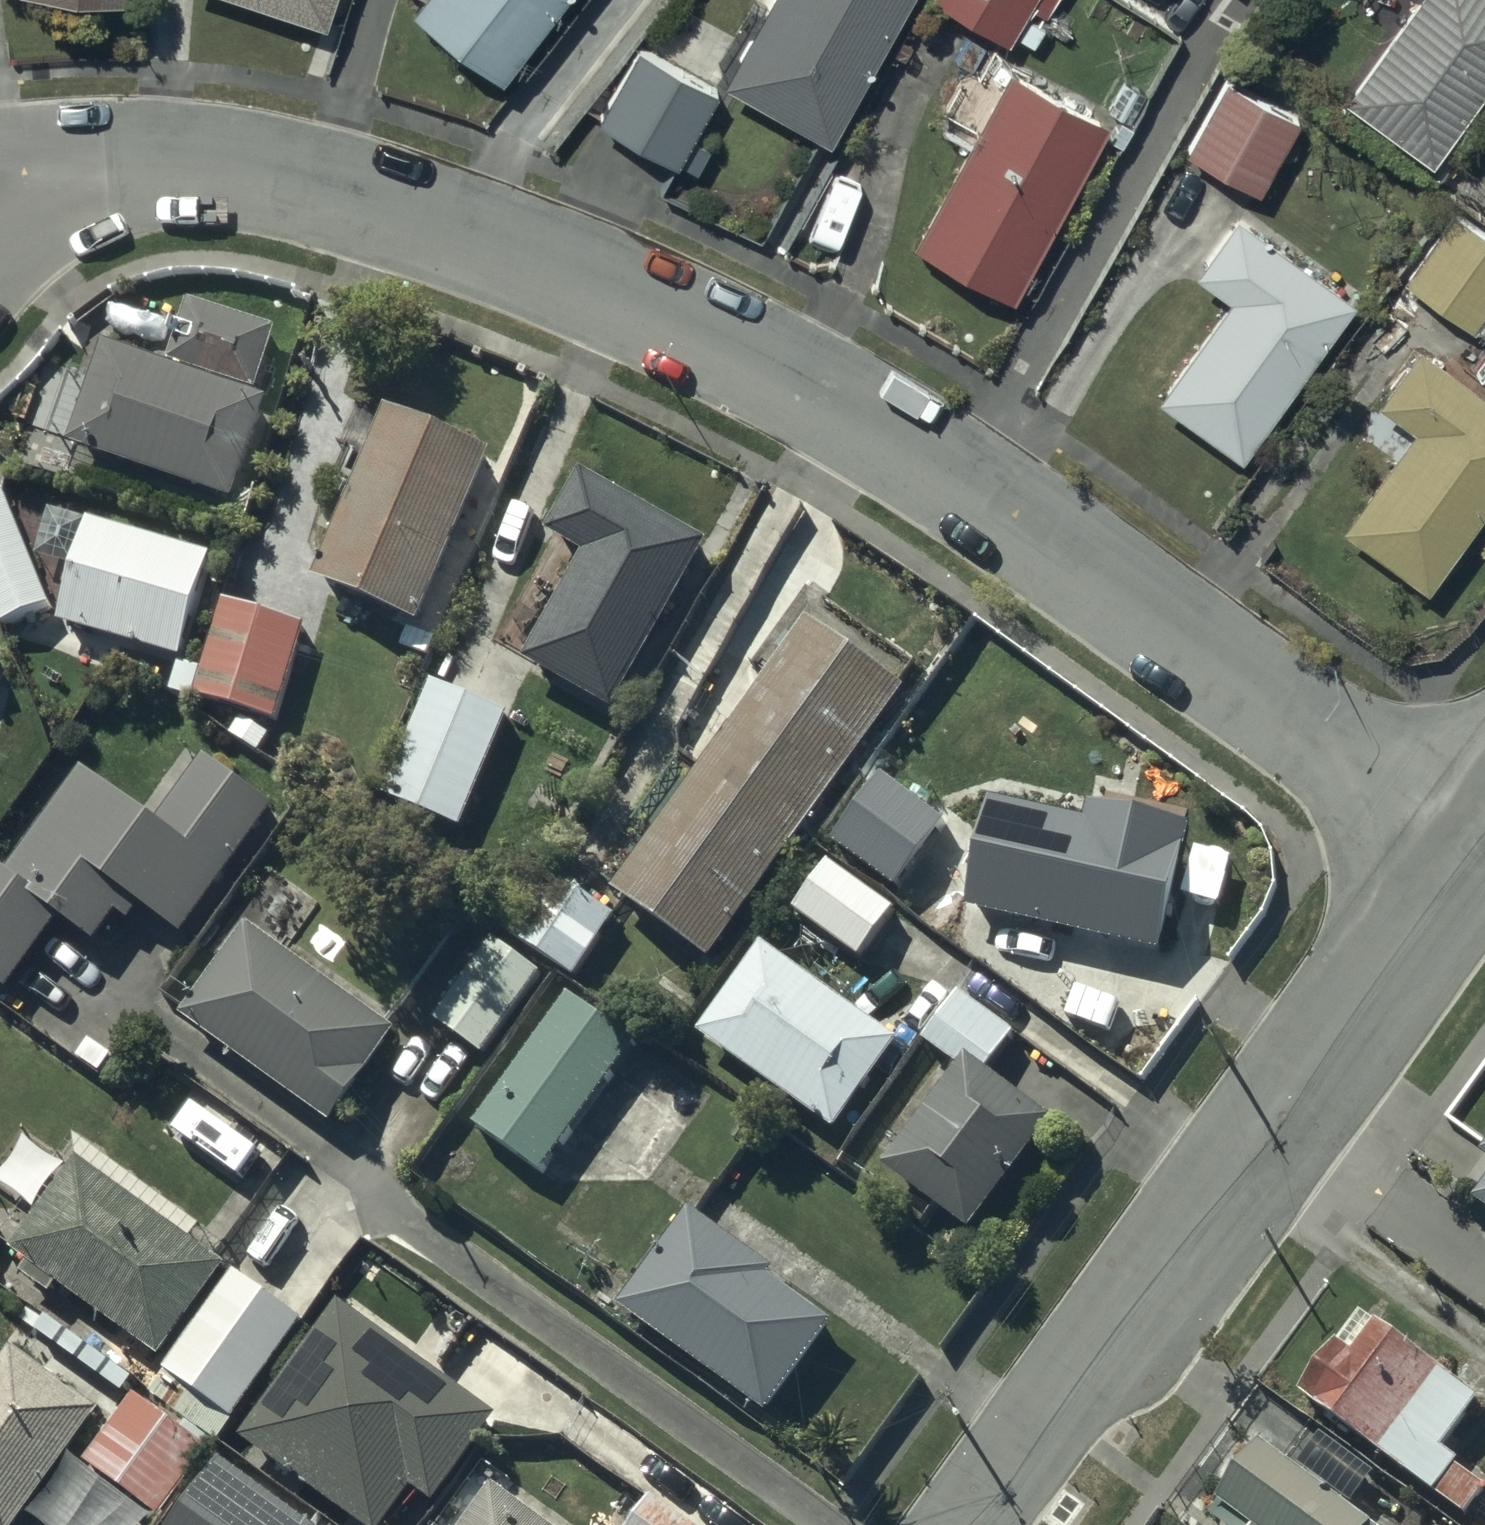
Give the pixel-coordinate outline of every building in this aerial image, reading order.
[(325,31),(335,0),(233,0),(325,31)] [(415,15),(502,85),(570,0),(427,0),(415,15)] [(725,90),(829,148),(912,0),(775,0),(725,90)] [(932,1),(1009,47),(1033,5),(1048,14),(1056,0),(932,0),(932,1)] [(1344,104),(1428,166),(1484,90),(1484,0),(1421,0),(1344,104)] [(638,53),(598,126),(675,168),(715,95),(638,53)] [(1011,78),(915,250),(1014,305),(1110,133),(1011,78)] [(1222,88),(1184,159),(1257,199),(1296,128),(1222,88)] [(1461,219),(1457,216),(1405,287),(1472,337),(1475,334),(1484,341),(1484,236),(1461,219)] [(1234,223),(1192,281),(1226,305),(1156,404),(1240,464),(1352,307),(1234,223)] [(106,353),(71,454),(236,510),(271,408),(254,402),(276,337),(190,308),(168,374),(106,353)] [(1375,411),(1411,437),(1339,536),(1425,598),(1484,516),(1484,403),(1416,354),(1375,411)] [(387,427),(317,593),(420,636),(489,470),(387,427)] [(582,486),(550,545),(586,565),(526,675),(614,724),(708,555),(582,486)] [(0,501),(0,628),(3,635),(51,616),(4,500),(0,501)] [(91,532),(61,633),(184,669),(214,568),(91,532)] [(224,612),(197,706),(280,730),(306,636),(224,612)] [(812,636),(616,900),(712,971),(908,707),(812,636)] [(387,808),(462,838),(509,723),(433,693),(387,808)] [(7,1001),(58,932),(93,959),(119,924),(134,934),(143,921),(178,948),(273,821),(205,770),(155,838),(82,784),(8,883),(0,878),(0,996),(7,1001)] [(866,782),(815,850),(897,911),(948,843),(866,782)] [(1139,835),(1080,823),(1079,828),(993,811),(970,922),(1206,971),(1230,859),(1138,840),(1139,835)] [(830,870),(794,919),(862,968),(898,920),(830,870)] [(552,885),(512,946),(577,988),(617,927),(552,885)] [(252,937),(185,1031),(336,1138),(372,1087),(368,1085),(399,1042),(252,937)] [(494,948),(436,1031),(484,1065),(542,982),(494,948)] [(766,954),(701,1044),(838,1142),(902,1052),(766,954)] [(575,1002),(478,1133),(544,1182),(641,1051),(575,1002)] [(958,1003),(924,1049),(961,1076),(886,1179),(972,1243),(1056,1129),(990,1081),(1016,1046),(958,1003)] [(162,1368),(226,1278),(79,1172),(73,1180),(27,1148),(0,1186),(0,1197),(41,1227),(14,1265),(30,1277),(24,1284),(53,1305),(61,1295),(162,1368)] [(1472,1211),(1484,1220),(1484,1193),(1472,1211)] [(696,1219),(623,1320),(770,1427),(836,1336),(771,1288),(778,1279),(696,1219)] [(234,1283),(168,1380),(237,1427),(303,1331),(234,1283)] [(341,1315),(243,1450),(346,1524),(395,1524),(413,1500),(433,1515),(496,1429),(341,1315)] [(1460,1524),(1464,1524),(1483,1498),(1455,1478),(1458,1474),(1442,1463),(1480,1410),(1377,1335),(1353,1367),(1338,1356),(1300,1408),(1460,1524)] [(100,1425),(14,1363),(0,1383),(0,1524),(28,1524),(100,1425)] [(84,1471),(154,1524),(162,1524),(208,1465),(132,1407),(84,1471)] [(1261,1457),(1211,1524),(1353,1524),(1261,1457)] [(441,1524),(531,1524),(496,1500),(504,1489),(479,1471),(441,1524)] [(188,1524),(297,1524),(225,1473),(188,1524)] [(638,1524),(684,1524),(654,1503),(638,1524)]
